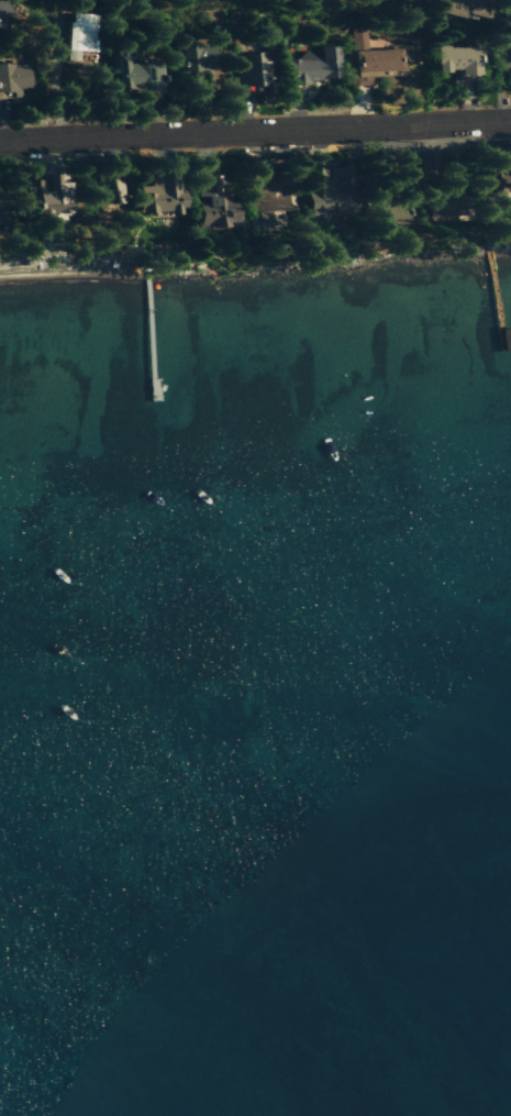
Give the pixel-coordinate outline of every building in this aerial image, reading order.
[(3,30),(11,0),(0,0),(0,29),(3,30)] [(491,23),(496,0),(439,0),(436,10),(491,23)] [(69,62),(82,62),(83,52),(98,52),(99,14),(70,14),(69,62)] [(354,31),(356,87),(375,86),(375,77),(384,76),(384,72),(402,71),(401,49),(369,51),(368,31),(354,31)] [(201,43),(182,43),(183,73),(202,73),(202,68),(217,67),(216,48),(201,48),(201,43)] [(341,80),(341,46),(322,46),(323,59),(311,59),(311,57),(289,58),(290,86),(312,85),(311,80),(341,80)] [(481,48),(438,48),(438,72),(461,72),(462,83),(482,82),(481,48)] [(117,52),(119,92),(164,91),(163,63),(131,64),(131,51),(117,52)] [(272,53),(239,53),(240,87),(254,86),(254,95),(273,95),(272,53)] [(20,89),(31,89),(31,64),(0,65),(0,99),(21,98),(20,89)] [(510,194),(510,146),(488,148),(490,169),(489,169),(491,195),(510,194)] [(442,154),(421,154),(422,177),(443,177),(442,154)] [(356,215),(355,167),(332,168),(309,168),(311,216),(356,215)] [(139,187),(139,214),(184,213),(183,173),(151,174),(152,187),(139,187)] [(71,174),(43,175),(43,180),(27,181),(28,200),(37,199),(38,215),(73,213),(71,174)] [(240,228),(240,199),(222,200),(222,176),(198,176),(198,224),(211,224),(211,229),(240,228)] [(297,214),(297,191),(281,191),(281,182),(271,183),(271,177),(263,177),(263,190),(252,190),(252,213),(259,213),(260,232),(276,232),(275,214),(297,214)] [(124,179),(97,180),(97,204),(124,204),(124,179)] [(11,224),(9,202),(0,203),(0,225),(11,224)]
